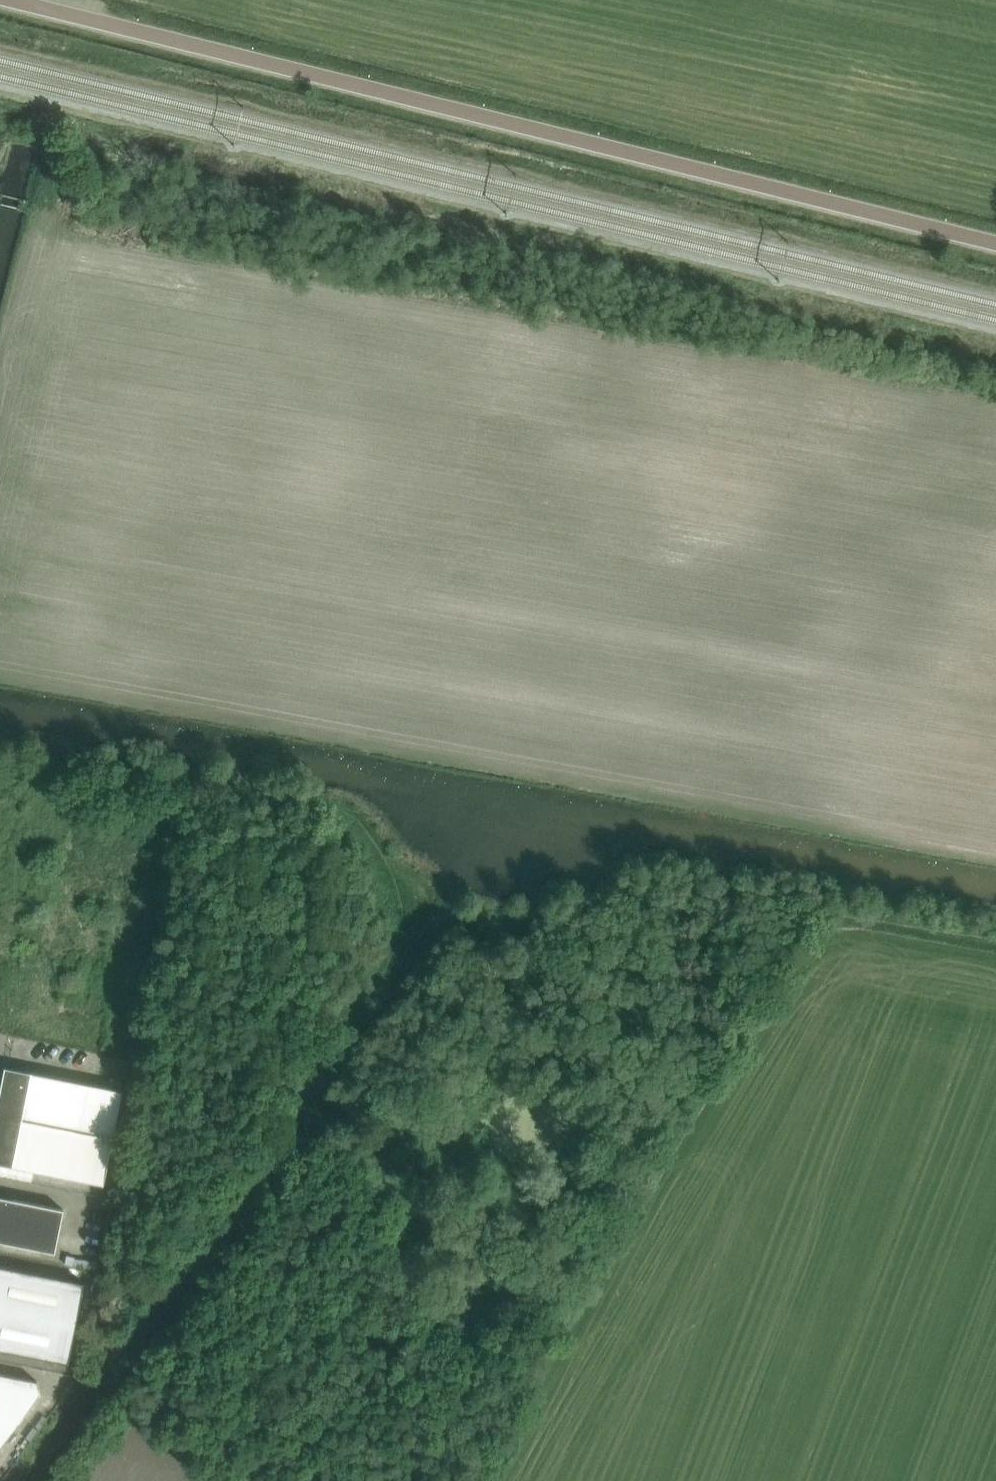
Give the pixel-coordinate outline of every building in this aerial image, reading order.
[(0,1091),(0,1115),(113,1137),(123,1090),(8,1067),(7,1069),(9,1070),(6,1083),(2,1082),(0,1091)] [(0,1115),(0,1164),(104,1184),(113,1137),(0,1115)] [(55,1252),(63,1209),(0,1196),(0,1241),(55,1252)] [(76,1323),(84,1283),(0,1266),(0,1308),(76,1323)] [(0,1308),(0,1349),(68,1363),(76,1323),(0,1308)] [(41,1392),(37,1381),(0,1374),(0,1448),(41,1392)]
